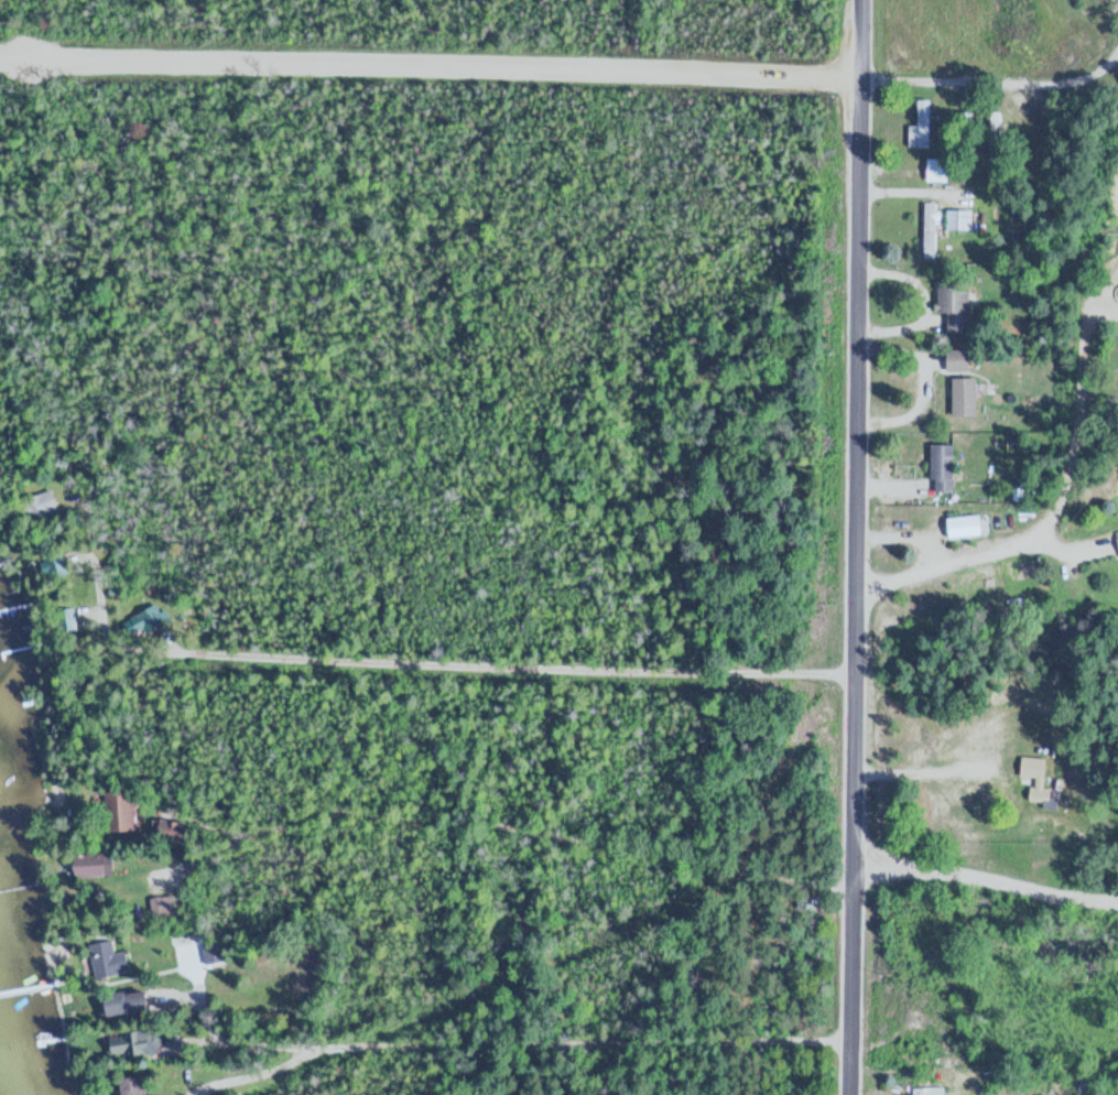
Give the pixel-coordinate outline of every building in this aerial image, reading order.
[(926,101),(912,101),(912,126),(904,126),(904,149),(926,149),(926,101)] [(984,113),(984,159),(995,159),(995,113),(984,113)] [(921,183),(943,183),(943,159),(921,159),(921,183)] [(910,236),(910,257),(933,257),(933,202),(920,202),(920,236),(910,236)] [(968,230),(968,210),(942,210),(942,230),(968,230)] [(933,312),(942,312),(942,332),(965,332),(965,281),(933,281),(933,312)] [(963,350),(941,350),(941,371),(963,371),(963,350)] [(971,417),(971,379),(946,379),(946,417),(971,417)] [(949,446),(925,446),(925,494),(949,494),(949,446)] [(28,499),(37,518),(60,508),(52,489),(28,499)] [(940,539),(974,538),(973,517),(940,518),(940,539)] [(1117,555),(1117,530),(1110,532),(1115,556),(1117,555)] [(65,561),(43,561),(43,576),(65,576),(65,561)] [(1041,780),(1044,760),(1017,757),(1015,778),(1041,780)] [(1018,802),(1045,802),(1045,788),(1018,788),(1018,802)] [(79,854),(79,876),(115,876),(116,854),(79,854)] [(202,947),(206,966),(224,962),(220,943),(202,947)] [(97,979),(132,971),(127,949),(92,957),(97,979)] [(156,1014),(154,991),(112,994),(114,1017),(156,1014)] [(111,1033),(111,1056),(168,1056),(168,1033),(111,1033)] [(151,1078),(126,1078),(126,1094),(151,1094),(151,1078)]
